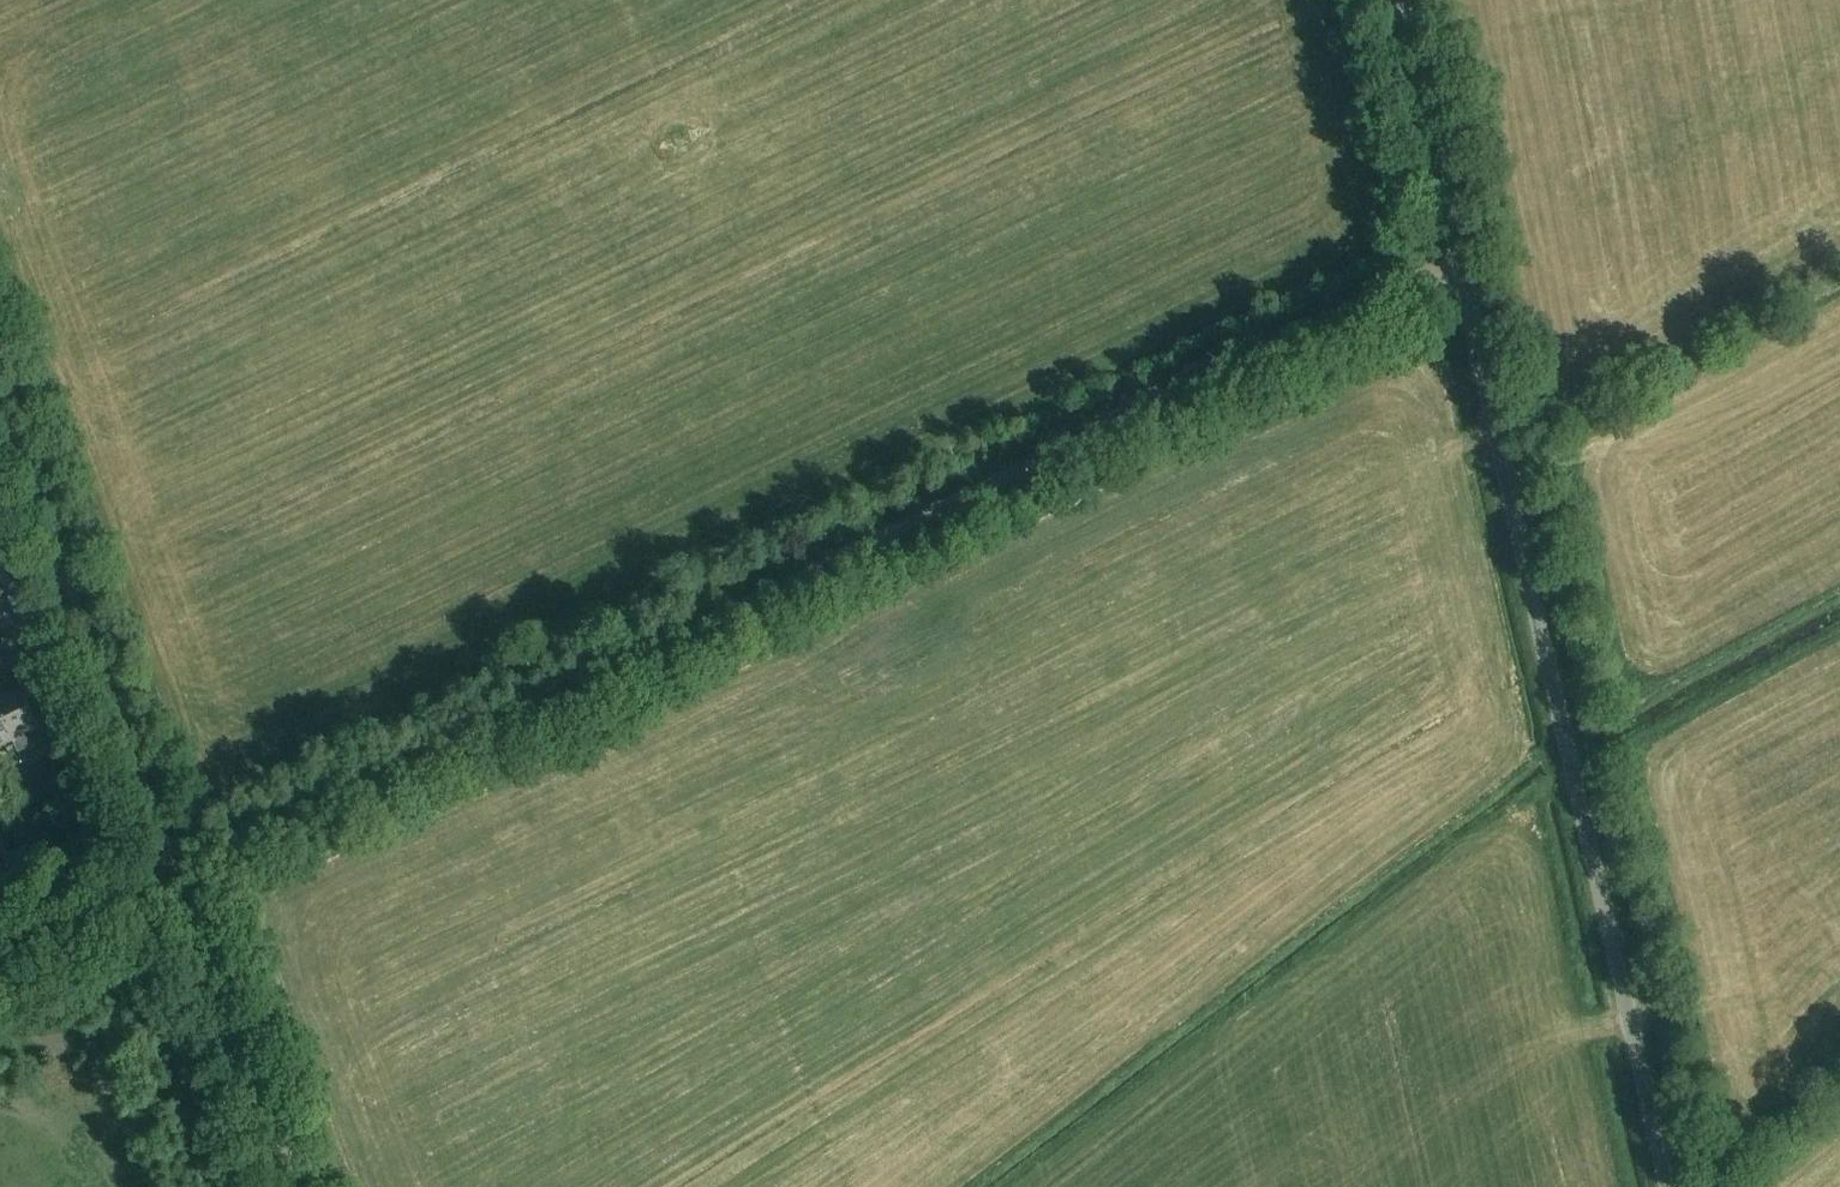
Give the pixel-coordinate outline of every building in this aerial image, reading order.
[(10,582),(0,550),(0,585),(10,582)] [(12,739),(18,754),(59,735),(50,715),(35,723),(20,692),(0,701),(0,745),(12,739)]
